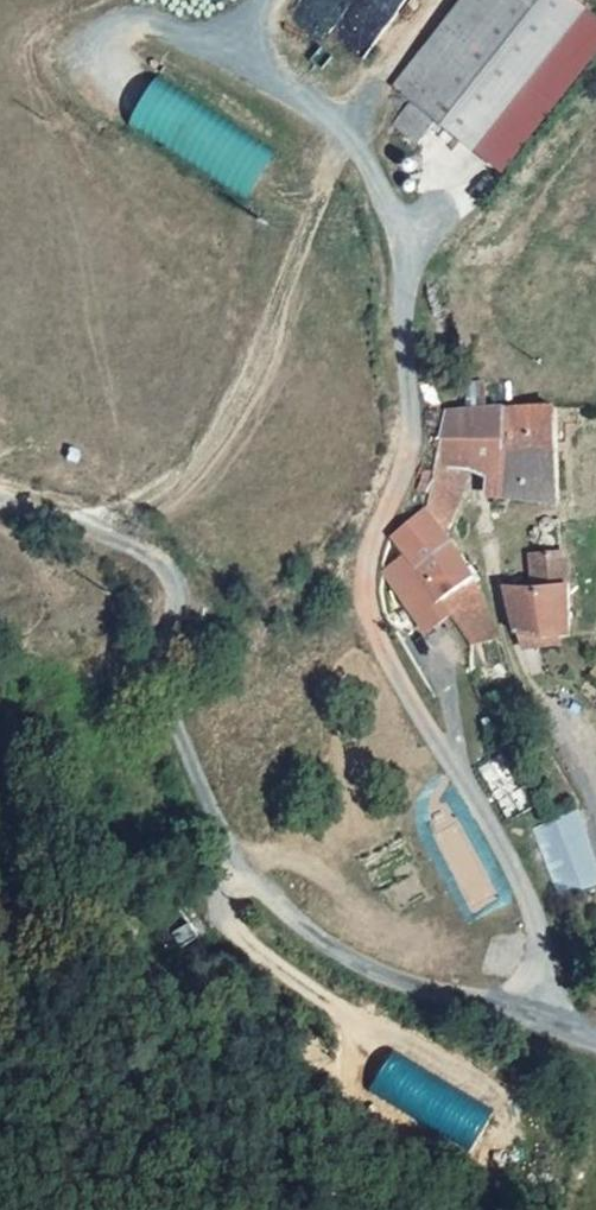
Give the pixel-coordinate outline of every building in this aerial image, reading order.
[(279,36),(310,56),(326,32),(366,60),(406,0),(303,0),(279,36)] [(595,28),(595,15),(577,0),(460,0),(394,89),(407,104),(435,125),(494,162),(595,28)] [(409,150),(435,125),(407,104),(386,124),(409,150)] [(510,402),(478,401),(446,403),(435,516),(457,560),(472,468),(500,469),(511,466),(510,402)] [(561,497),(563,403),(510,402),(511,466),(500,469),(503,496),(561,497)] [(436,605),(471,587),(457,560),(435,516),(401,529),(435,601),(436,605)] [(435,601),(401,529),(391,544),(388,553),(383,564),(381,571),(378,588),(378,599),(380,610),(382,616),(385,626),(435,601)] [(523,648),(554,640),(563,637),(547,555),(519,559),(523,586),(510,590),(523,648)] [(488,651),(471,587),(436,605),(460,655),(488,651)] [(530,830),(552,902),(595,888),(595,872),(578,814),(530,830)] [(395,1051),(371,1091),(468,1151),(492,1110),(395,1051)]
